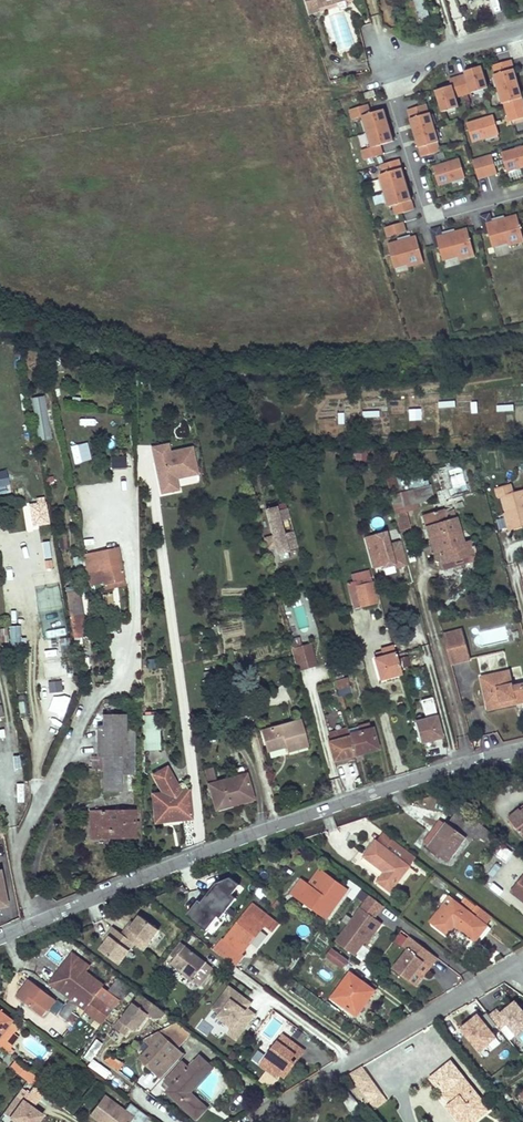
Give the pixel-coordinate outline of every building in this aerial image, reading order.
[(307,16),(318,12),(317,9),(326,7),(324,0),(302,0),(307,16)] [(415,0),(420,20),(430,17),(424,0),(415,0)] [(494,11),(501,9),(499,0),(491,0),(494,11)] [(483,88),(477,67),(464,71),(465,74),(449,79),(451,86),(435,90),(441,111),(456,107),(453,97),(483,88)] [(522,117),(522,101),(513,69),(495,75),(498,84),(496,84),(502,104),(503,103),(509,122),(522,117)] [(365,98),(375,95),(373,90),(364,92),(365,98)] [(379,144),(393,140),(383,109),(370,112),(367,103),(349,109),(352,119),(362,116),(371,146),(361,149),(364,159),(382,154),(379,144)] [(425,104),(407,109),(421,156),(439,151),(437,142),(438,141),(429,113),(428,113),(425,104)] [(498,134),(493,115),(466,123),(472,142),(498,134)] [(506,172),(522,167),(522,146),(501,153),(506,172)] [(491,155),(472,160),(477,179),(496,173),(491,155)] [(459,158),(432,166),(438,185),(464,177),(459,158)] [(380,164),(382,173),(378,174),(388,206),(392,205),(394,214),(413,209),(398,159),(380,164)] [(489,213),(479,216),(484,235),(488,234),(491,247),(506,243),(507,246),(522,242),(516,215),(491,222),(489,213)] [(405,231),(402,221),(384,227),(387,236),(405,231)] [(441,235),(439,226),(429,229),(434,248),(438,247),(442,260),(457,256),(457,259),(473,255),(466,228),(441,235)] [(395,270),(422,262),(415,235),(387,243),(395,270)] [(34,396),(37,440),(50,439),(46,395),(34,396)] [(171,449),(156,452),(165,495),(178,493),(179,497),(185,495),(183,488),(202,485),(195,452),(173,456),(171,449)] [(355,459),(367,459),(367,450),(355,449),(355,459)] [(110,454),(110,467),(127,467),(127,454),(110,454)] [(395,464),(384,467),(391,496),(403,493),(395,464)] [(435,486),(450,484),(448,466),(434,467),(435,486)] [(0,470),(0,492),(10,491),(7,469),(0,470)] [(497,488),(499,498),(503,496),(513,531),(522,528),(522,491),(515,493),(512,484),(497,488)] [(403,493),(391,496),(400,530),(411,527),(407,512),(418,509),(417,504),(434,500),(431,486),(403,493)] [(45,521),(41,497),(34,498),(35,503),(27,504),(31,524),(45,521)] [(274,506),(264,509),(272,535),(263,538),(266,548),(274,546),(276,553),(286,550),(286,549),(297,546),(292,530),(282,532),(278,520),(289,517),(286,507),(275,510),(274,506)] [(443,510),(422,516),(432,554),(439,552),(442,563),(472,555),(475,554),(471,540),(463,542),(453,509),(443,512),(443,510)] [(406,563),(401,539),(389,542),(387,529),(363,535),(371,571),(406,563)] [(43,558),(51,557),(49,540),(42,541),(43,558)] [(266,548),(268,555),(276,553),(274,546),(266,548)] [(117,548),(101,551),(104,568),(101,569),(103,583),(123,579),(117,548)] [(276,553),(279,561),(289,558),(286,550),(276,553)] [(103,583),(101,569),(104,568),(101,551),(83,555),(89,586),(103,583)] [(472,555),(442,563),(443,569),(474,560),(472,555)] [(370,570),(351,574),(353,582),(348,583),(354,607),(378,601),(370,570)] [(124,585),(123,579),(103,583),(104,589),(124,585)] [(59,607),(58,598),(60,598),(59,586),(36,587),(37,608),(59,607)] [(78,601),(68,602),(74,637),(86,635),(81,606),(79,606),(78,601)] [(45,624),(46,637),(65,635),(64,622),(45,624)] [(23,645),(23,625),(9,625),(9,646),(23,645)] [(464,642),(462,631),(447,634),(449,645),(464,642)] [(300,637),(289,640),(291,648),(302,645),(300,637)] [(311,642),(302,645),(308,667),(317,665),(311,642)] [(464,642),(449,645),(452,661),(468,658),(464,642)] [(302,645),(291,648),(298,670),(308,667),(302,645)] [(352,647),(350,648),(356,671),(365,669),(359,649),(353,650),(352,647)] [(396,654),(376,660),(381,679),(402,673),(396,654)] [(65,666),(50,668),(52,679),(68,676),(65,666)] [(488,704),(515,697),(517,703),(522,702),(522,685),(513,687),(509,671),(482,677),(488,704)] [(337,695),(351,694),(348,676),(335,678),(337,695)] [(42,692),(62,692),(62,680),(42,681),(42,692)] [(58,697),(42,699),(45,719),(61,717),(58,697)] [(515,697),(488,704),(489,709),(517,703),(515,697)] [(159,716),(144,716),(145,750),(159,749),(159,716)] [(436,716),(415,722),(421,743),(436,739),(434,731),(440,730),(436,716)] [(120,718),(102,718),(102,730),(96,730),(97,757),(91,757),(92,769),(102,769),(103,792),(121,792),(121,775),(134,775),(134,757),(131,757),(131,751),(121,751),(121,743),(120,718)] [(300,720),(279,726),(284,745),(286,744),(288,750),(307,744),(300,720)] [(279,726),(264,730),(269,749),(284,745),(279,726)] [(332,741),(330,742),(335,760),(355,755),(350,737),(350,735),(348,729),(330,733),(332,741)] [(373,729),(350,735),(350,737),(355,755),(379,749),(373,729)] [(440,730),(434,731),(436,739),(442,737),(440,730)] [(121,743),(121,751),(131,751),(131,757),(134,757),(134,743),(121,743)] [(336,766),(340,779),(349,777),(345,763),(336,766)] [(167,766),(153,774),(162,791),(153,793),(155,820),(191,817),(189,793),(182,793),(167,766)] [(214,767),(206,769),(210,784),(218,782),(214,767)] [(210,784),(209,784),(216,809),(239,803),(238,800),(253,796),(247,774),(218,782),(210,784)] [(442,821),(426,842),(450,860),(473,830),(478,833),(485,825),(461,807),(448,825),(442,821)] [(520,808),(508,819),(511,822),(522,813),(520,808)] [(95,811),(90,811),(90,837),(108,837),(108,832),(95,832),(95,811)] [(95,811),(95,832),(108,832),(108,837),(135,837),(134,811),(95,811)] [(511,822),(522,836),(522,812),(522,813),(511,822)] [(485,825),(478,833),(489,841),(496,833),(485,825)] [(416,858),(383,833),(376,841),(409,866),(416,858)] [(376,841),(365,855),(386,871),(379,880),(391,890),(409,866),(376,841)] [(224,871),(189,915),(208,931),(237,896),(234,893),(241,884),(224,871)] [(303,880),(293,892),(327,917),(347,890),(325,873),(314,888),(303,880)] [(505,884),(522,898),(522,882),(522,883),(512,875),(505,884)] [(436,924),(454,900),(450,896),(431,920),(436,924)] [(467,897),(461,905),(487,925),(493,918),(467,897)] [(454,900),(436,924),(448,934),(455,925),(475,940),(487,925),(461,905),(454,900)] [(225,940),(242,954),(264,925),(272,931),(278,923),(254,904),(248,911),(225,940)] [(361,907),(336,941),(354,955),(366,940),(374,929),(376,931),(382,922),(361,907)] [(134,944),(143,950),(159,929),(140,916),(134,923),(130,929),(127,927),(122,934),(134,944)] [(100,950),(119,964),(134,944),(122,934),(113,928),(107,935),(110,937),(106,943),(100,950)] [(374,929),(366,940),(368,942),(376,931),(374,929)] [(393,968),(409,980),(423,961),(430,966),(438,957),(411,936),(404,946),(408,949),(393,968)] [(180,953),(172,964),(198,984),(211,966),(182,943),(176,950),(180,953)] [(335,951),(331,956),(345,966),(349,960),(335,951)] [(72,953),(67,960),(75,965),(79,959),(72,953)] [(70,978),(59,992),(83,1010),(84,1011),(103,1024),(113,1009),(95,996),(103,986),(85,973),(90,966),(79,959),(75,965),(67,960),(59,971),(70,978)] [(235,968),(225,981),(245,996),(255,983),(235,968)] [(59,971),(49,984),(59,992),(70,978),(59,971)] [(350,973),(333,997),(357,1014),(363,1007),(359,1003),(370,988),(350,973)] [(118,977),(108,990),(121,1000),(131,987),(118,977)] [(30,980),(17,996),(43,1016),(55,1000),(30,980)] [(228,986),(212,1009),(220,1014),(218,1017),(232,1027),(228,1033),(236,1039),(254,1013),(247,1008),(249,1005),(243,1000),(244,998),(228,986)] [(140,994),(120,1020),(119,1019),(113,1027),(125,1035),(130,1028),(133,1030),(138,1029),(148,1014),(154,1018),(161,1017),(165,1012),(140,994)] [(57,1013),(63,1003),(56,999),(51,1010),(57,1013)] [(69,1001),(60,1014),(70,1021),(79,1008),(69,1001)] [(489,1015),(498,1027),(509,1040),(522,1029),(522,1012),(515,1001),(499,1014),(496,1010),(489,1015)] [(489,1015),(486,1012),(479,1018),(476,1015),(459,1029),(478,1051),(495,1037),(491,1033),(498,1027),(489,1015)] [(0,1048),(13,1031),(17,1026),(0,1013),(0,1048)] [(177,1021),(144,1039),(153,1046),(142,1058),(161,1075),(182,1053),(177,1048),(192,1032),(177,1021)] [(266,1070),(276,1077),(283,1068),(286,1064),(300,1045),(304,1048),(309,1041),(288,1025),(266,1055),(273,1060),(266,1070)] [(13,1031),(0,1048),(7,1053),(10,1054),(12,1052),(9,1050),(19,1036),(13,1031)] [(300,1045),(286,1064),(290,1068),(304,1048),(300,1045)] [(113,1056),(105,1061),(118,1071),(124,1064),(113,1056)] [(173,1086),(169,1091),(197,1117),(205,1107),(190,1092),(213,1068),(200,1057),(190,1067),(184,1063),(168,1080),(173,1086)] [(15,1061),(10,1068),(27,1081),(32,1085),(38,1077),(15,1061)] [(447,1094),(466,1080),(452,1063),(431,1080),(444,1097),(447,1094)] [(338,1080),(309,1097),(315,1104),(336,1091),(351,1109),(358,1104),(338,1080)] [(489,1108),(466,1080),(447,1094),(453,1103),(450,1105),(457,1114),(454,1116),(459,1121),(477,1121),(483,1117),(481,1115),(489,1108)] [(379,1095),(372,1083),(361,1090),(368,1102),(379,1095)] [(453,1103),(447,1094),(444,1097),(450,1105),(453,1103)] [(133,1117),(104,1096),(90,1114),(100,1121),(130,1121),(133,1117)] [(4,1113),(16,1121),(37,1121),(42,1115),(16,1097),(4,1113)] [(457,1114),(450,1105),(447,1107),(454,1116),(457,1114)] [(491,1111),(489,1108),(481,1115),(483,1117),(491,1111)]
